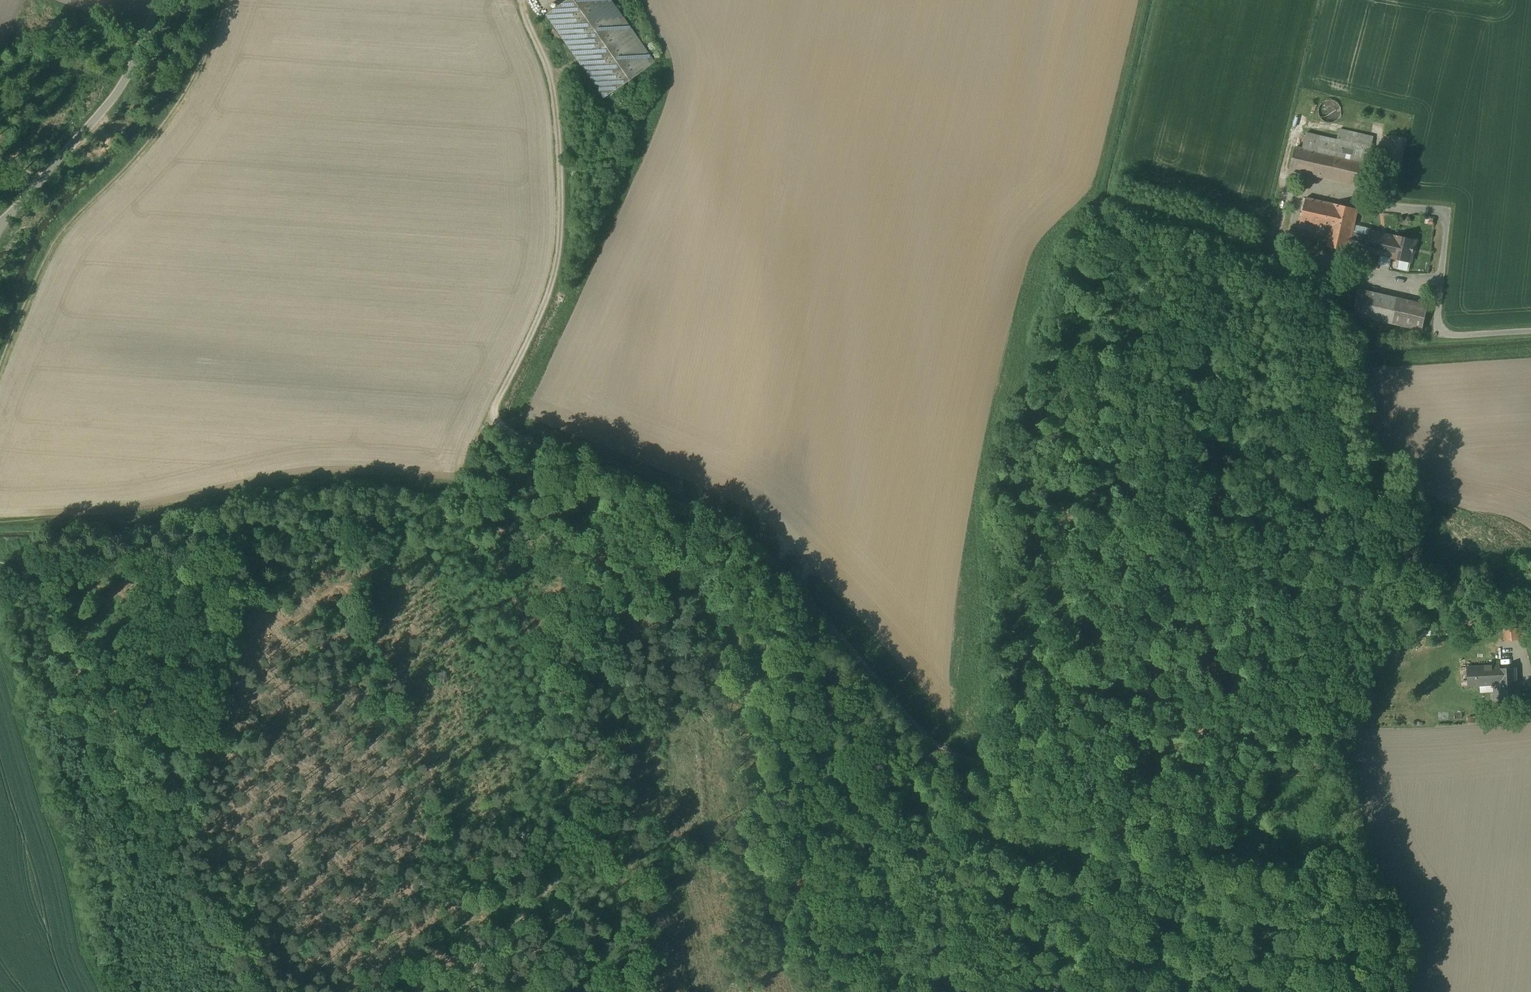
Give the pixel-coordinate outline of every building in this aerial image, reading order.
[(609,0),(568,0),(546,15),(604,97),(653,63),(609,0)] [(1333,101),(1331,100),(1329,100),(1327,101),(1325,101),(1324,102),(1323,103),(1321,104),(1320,105),(1320,106),(1319,108),(1318,109),(1318,111),(1318,112),(1318,114),(1319,115),(1319,117),(1320,118),(1322,120),(1323,121),(1325,122),(1327,123),(1330,123),(1333,123),(1335,122),(1337,120),(1339,119),(1340,118),(1340,116),(1341,115),(1341,113),(1341,111),(1341,109),(1340,108),(1340,107),(1339,105),(1337,103),(1336,103),(1335,102),(1333,101)] [(1353,149),(1319,141),(1316,153),(1316,152),(1311,174),(1311,175),(1363,186),(1371,148),(1354,145),(1353,149)] [(1316,152),(1307,150),(1302,172),(1311,174),(1316,152)] [(1334,204),(1306,198),(1300,224),(1315,227),(1323,229),(1328,230),(1334,204)] [(1358,209),(1334,204),(1328,230),(1324,246),(1348,252),(1350,243),(1353,232),(1358,209)] [(1315,227),(1300,224),(1295,246),(1310,249),(1313,239),(1315,227)] [(1323,229),(1315,227),(1313,239),(1320,241),(1323,229)] [(1395,237),(1370,232),(1369,236),(1353,232),(1350,243),(1354,244),(1366,247),(1365,251),(1390,257),(1391,257),(1395,237)] [(1415,241),(1395,236),(1395,237),(1391,257),(1390,257),(1390,258),(1410,262),(1412,253),(1414,252),(1415,248),(1414,247),(1415,241)] [(1288,251),(1281,249),(1278,260),(1285,262),(1288,251)] [(1301,258),(1291,255),(1289,261),(1300,264),(1301,258)] [(1356,301),(1349,284),(1340,288),(1347,306),(1355,304),(1357,303),(1356,301)] [(1368,292),(1358,289),(1356,301),(1357,303),(1355,304),(1353,314),(1362,317),(1368,292)] [(1398,299),(1368,292),(1362,317),(1392,324),(1398,299)] [(1427,305),(1398,299),(1392,324),(1421,331),(1427,305)] [(1516,622),(1503,623),(1505,641),(1518,640),(1516,622)] [(1499,666),(1466,667),(1468,687),(1494,685),(1500,685),(1499,669),(1499,666)] [(1515,669),(1499,669),(1500,685),(1494,685),(1495,699),(1516,698),(1515,669)]
